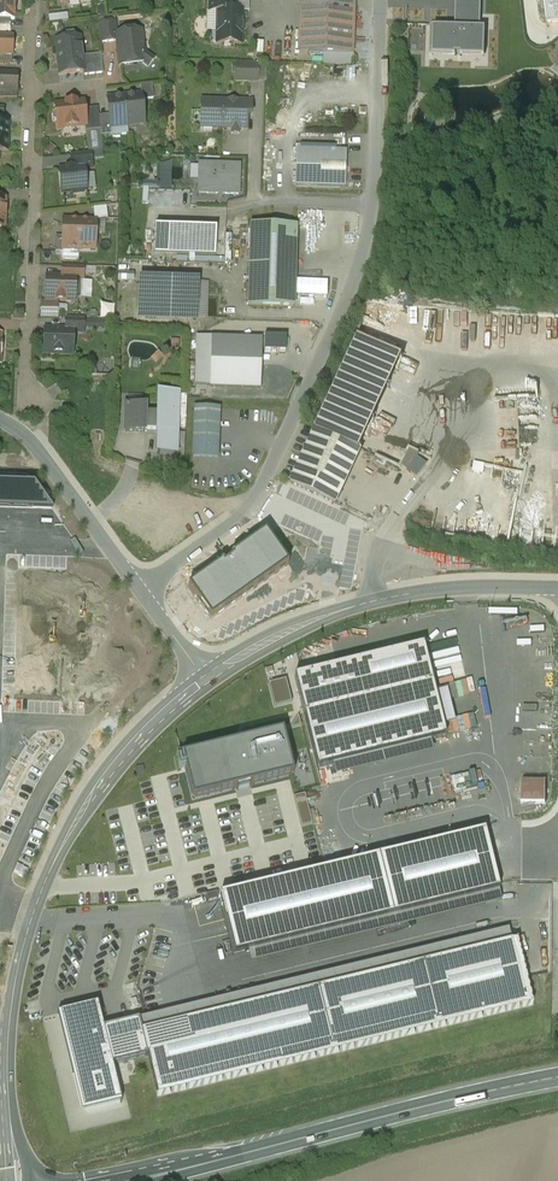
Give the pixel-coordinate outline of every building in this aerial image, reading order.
[(9,20),(15,20),(15,0),(0,0),(0,20),(9,20)] [(210,13),(218,13),(218,12),(233,12),(233,0),(211,0),(210,13)] [(547,23),(557,22),(557,0),(545,0),(547,23)] [(354,6),(310,5),(308,54),(352,56),(354,6)] [(473,7),(434,12),(437,31),(408,34),(411,63),(440,60),(439,50),(477,45),(478,55),(508,51),(504,22),(475,26),(473,7)] [(70,12),(51,15),(52,22),(71,18),(70,12)] [(233,12),(218,12),(218,13),(218,33),(215,33),(213,35),(213,41),(215,44),(217,44),(217,45),(241,46),(242,13),(233,12)] [(116,24),(99,26),(101,44),(117,42),(117,34),(116,24)] [(117,34),(117,42),(120,64),(123,66),(128,65),(131,63),(140,61),(148,68),(154,60),(144,52),(142,32),(117,34)] [(74,34),(66,35),(65,36),(65,40),(56,41),(60,75),(83,72),(84,72),(82,57),(80,39),(76,39),(75,35),(74,34)] [(0,37),(0,56),(12,56),(13,56),(14,37),(0,37)] [(552,43),(545,44),(546,54),(554,53),(552,43)] [(102,54),(82,57),(84,72),(83,72),(84,76),(104,74),(102,54)] [(0,56),(0,64),(12,63),(12,56),(0,56)] [(258,67),(236,66),(236,81),(258,82),(258,67)] [(0,73),(0,92),(18,93),(18,74),(0,73)] [(141,96),(124,98),(128,126),(144,124),(141,96)] [(124,98),(108,100),(111,128),(128,126),(124,98)] [(84,102),(55,106),(56,112),(53,114),(54,121),(57,123),(58,129),(85,126),(86,126),(85,110),(84,102)] [(235,103),(230,103),(230,102),(229,102),(229,103),(203,102),(202,129),(246,130),(247,117),(251,117),(251,104),(236,103),(235,103)] [(98,109),(85,110),(86,126),(85,126),(86,132),(101,130),(98,109)] [(0,124),(0,154),(9,154),(9,124),(0,124)] [(347,152),(296,151),(295,187),(345,188),(347,152)] [(91,153),(70,155),(72,169),(84,168),(85,169),(92,168),(91,153)] [(200,166),(199,194),(239,196),(240,167),(200,166)] [(85,169),(84,168),(72,169),(60,171),(62,193),(74,192),(74,194),(84,193),(83,191),(87,190),(85,169)] [(103,207),(92,208),(93,216),(104,214),(103,207)] [(80,220),(63,220),(63,237),(63,249),(79,249),(80,220)] [(96,221),(80,220),(79,249),(95,250),(96,221)] [(296,228),(251,227),(249,308),(293,309),(296,228)] [(191,255),(191,230),(168,230),(167,255),(191,255)] [(217,231),(191,230),(191,255),(216,256),(217,231)] [(79,249),(63,249),(63,252),(63,259),(79,259),(79,249)] [(84,267),(62,266),(62,277),(76,278),(76,280),(84,281),(84,267)] [(62,277),(47,277),(46,301),(75,302),(76,280),(76,278),(62,277)] [(210,317),(211,280),(186,279),(186,299),(192,299),(191,317),(210,317)] [(84,320),(66,320),(66,330),(74,331),(73,333),(84,334),(84,328),(103,329),(103,322),(84,321),(84,320)] [(66,330),(45,330),(44,354),(73,355),(73,333),(74,331),(66,330)] [(262,340),(213,339),(212,363),(261,365),(262,340)] [(360,339),(317,431),(361,451),(404,359),(360,339)] [(261,365),(212,363),(211,388),(260,389),(261,365)] [(132,369),(131,384),(142,385),(143,370),(132,369)] [(178,394),(159,393),(158,416),(145,416),(145,430),(158,430),(158,433),(177,434),(178,394)] [(146,407),(126,406),(126,432),(145,433),(145,430),(145,416),(146,407)] [(220,409),(195,408),(193,457),(218,458),(220,409)] [(361,451),(317,431),(305,458),(293,485),(337,505),(362,452),(361,451)] [(140,444),(154,444),(155,435),(140,434),(140,444)] [(0,482),(0,519),(29,521),(32,484),(0,482)] [(231,558),(232,560),(223,567),(244,597),(266,582),(243,549),(231,558)] [(320,768),(446,737),(424,648),(298,679),(320,768)] [(293,776),(282,733),(182,758),(192,800),(293,776)] [(305,795),(294,798),(301,827),(312,825),(305,795)] [(484,831),(220,896),(235,955),(248,952),(499,891),(484,831)] [(499,891),(248,952),(251,964),(502,903),(499,891)] [(160,1096),(535,1003),(519,939),(436,960),(142,1033),(138,1020),(104,1028),(98,1004),(61,1013),(85,1109),(123,1100),(115,1065),(150,1057),(160,1096)]
